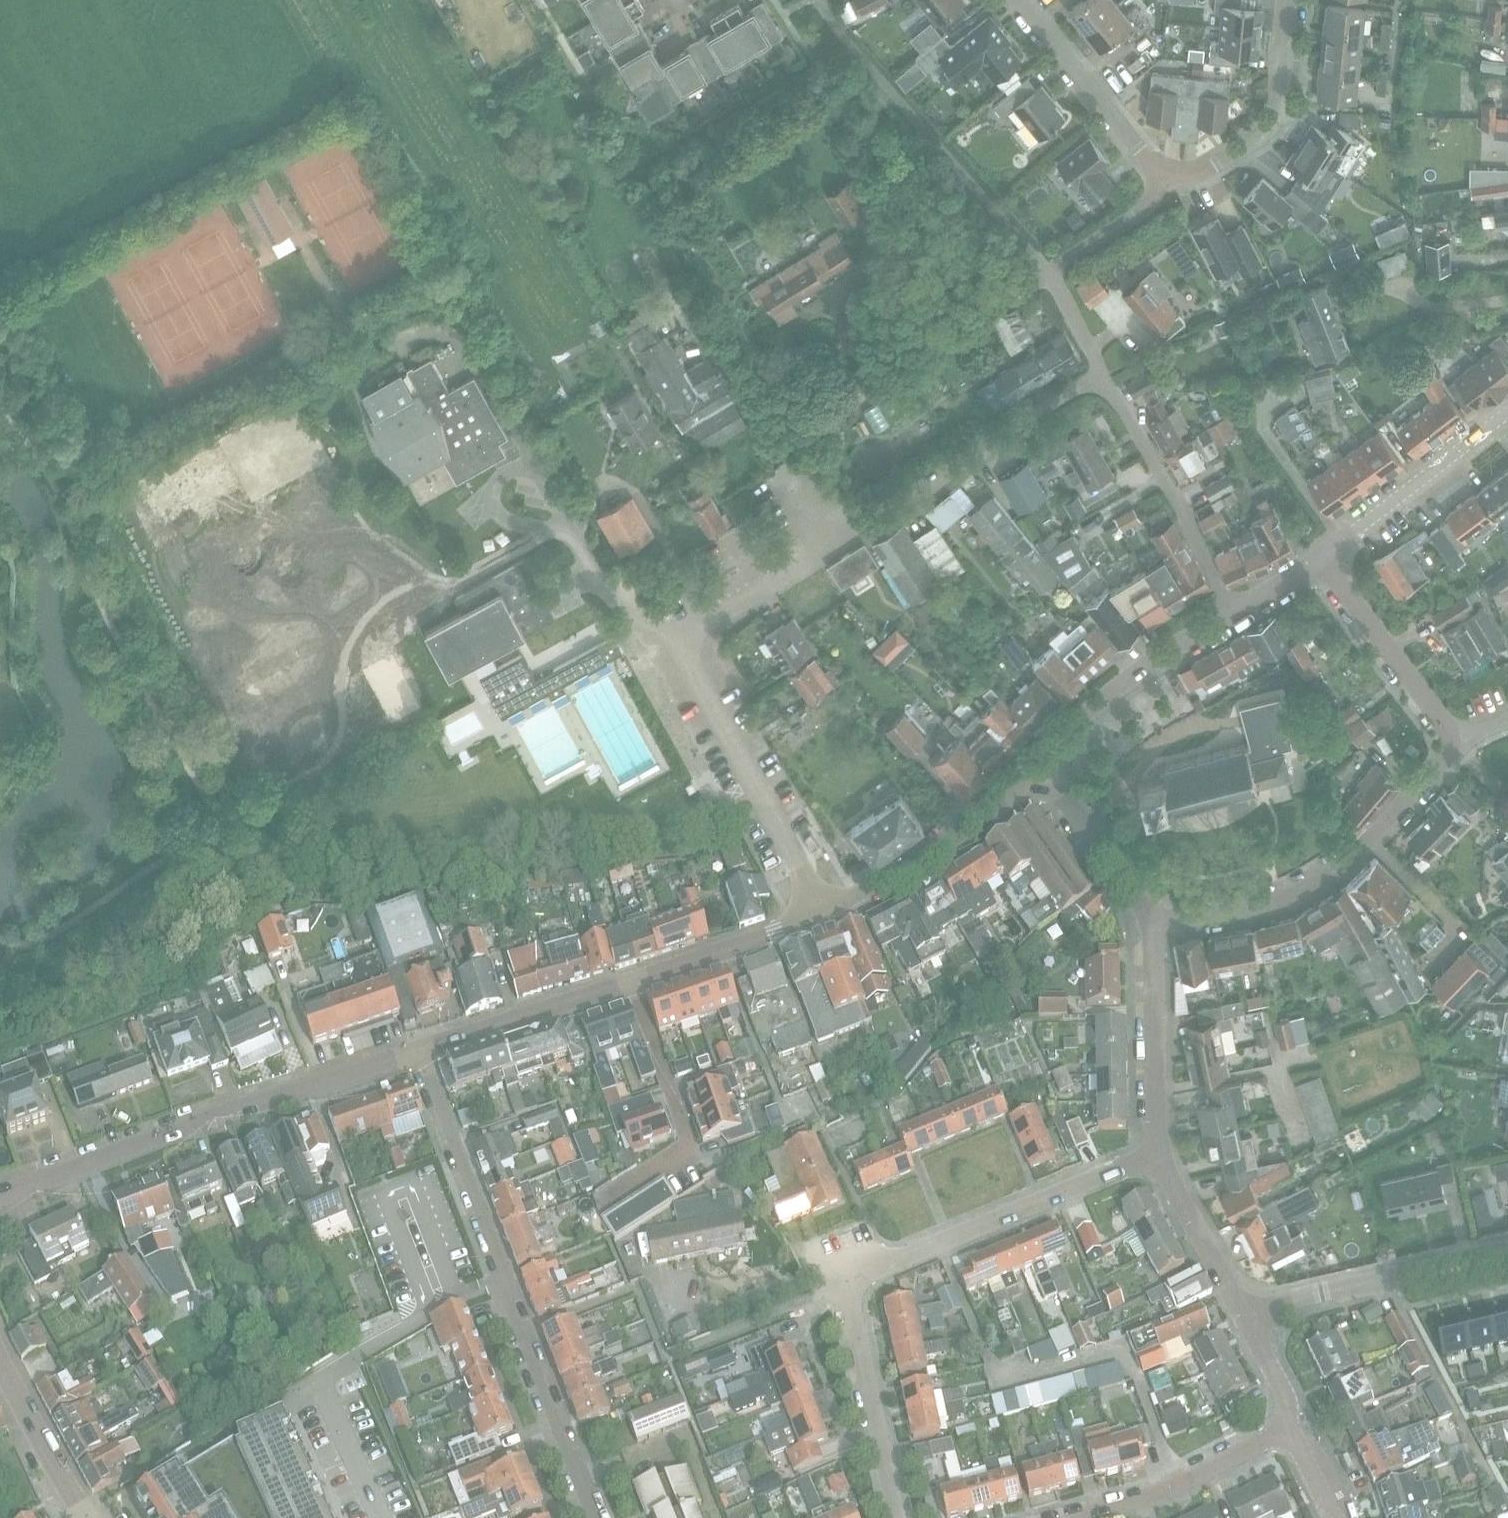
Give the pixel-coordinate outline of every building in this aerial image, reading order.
[(597,18),(627,0),(587,0),(597,18)] [(639,0),(627,0),(597,18),(609,38),(605,40),(612,52),(646,32),(639,20),(635,22),(632,16),(644,9),(639,0)] [(862,12),(885,1),(884,0),(856,0),(862,12)] [(938,23),(964,2),(962,0),(919,0),(938,23)] [(1083,30),(1116,3),(1114,0),(1082,0),(1068,11),(1083,30)] [(1220,27),(1260,31),(1262,8),(1236,5),(1236,0),(1215,0),(1214,11),(1221,14),(1220,27)] [(738,3),(724,11),(747,50),(767,38),(769,42),(782,34),(762,1),(749,8),(751,12),(745,15),(738,3)] [(1116,3),(1083,30),(1098,48),(1118,33),(1127,44),(1150,25),(1134,5),(1124,13),(1116,3)] [(1327,5),(1324,29),(1362,32),(1364,9),(1327,5)] [(1498,32),(1501,7),(1489,6),(1486,31),(1498,32)] [(709,32),(697,39),(717,73),(729,65),(727,62),(747,50),(724,11),(710,19),(717,32),(711,35),(709,32)] [(915,57),(927,72),(942,59),(960,81),(982,63),(995,80),(1020,59),(1007,43),(1010,40),(999,27),(996,29),(987,18),(952,46),(943,35),(915,57)] [(1383,22),(1380,47),(1389,48),(1391,23),(1383,22)] [(1260,31),(1220,27),(1219,40),(1210,42),(1209,61),(1234,64),(1236,52),(1258,54),(1260,31)] [(1322,51),(1359,55),(1362,32),(1324,29),(1322,51)] [(646,32),(612,52),(619,64),(623,62),(629,71),(634,81),(631,83),(649,115),(672,101),(653,70),(661,66),(661,65),(655,56),(649,46),(653,44),(646,32)] [(661,66),(653,70),(672,101),(687,93),(684,87),(693,82),(703,76),(705,80),(717,73),(697,39),(685,46),(687,50),(678,55),(661,65),(661,66)] [(1322,51),(1320,74),(1357,78),(1359,55),(1322,51)] [(1378,68),(1376,93),(1384,93),(1387,68),(1378,68)] [(1170,137),(1184,138),(1190,76),(1151,72),(1150,89),(1149,89),(1146,118),(1172,120),(1170,137)] [(1357,78),(1320,74),(1317,98),(1355,102),(1357,78)] [(1190,76),(1184,138),(1197,140),(1199,123),(1225,126),(1228,96),(1227,96),(1229,80),(1190,76)] [(1016,129),(1029,145),(1038,137),(1039,138),(1065,117),(1049,98),(1051,97),(1041,84),(1036,88),(1027,77),(992,105),(1002,116),(1013,107),(1025,121),(1016,129)] [(1495,129),(1496,105),(1482,104),(1481,129),(1495,129)] [(1357,111),(1341,109),(1339,119),(1356,121),(1357,111)] [(1298,144),(1334,167),(1344,173),(1364,143),(1339,127),(1332,138),(1311,124),(1298,144)] [(1078,184),(1090,200),(1111,183),(1099,167),(1107,160),(1089,137),(1058,163),(1076,185),(1078,184)] [(1334,167),(1298,144),(1286,163),(1307,177),(1300,188),(1325,203),(1337,185),(1327,178),(1334,167)] [(267,243),(294,229),(265,176),(261,178),(257,171),(240,180),(244,187),(239,190),(267,243)] [(1327,218),(1313,206),(1292,188),(1284,197),(1262,178),(1243,200),(1272,225),(1288,207),(1315,231),(1327,218)] [(826,194),(845,224),(866,210),(847,180),(826,194)] [(1495,192),(1507,191),(1507,182),(1494,184),(1494,182),(1484,183),(1485,192),(1495,191),(1495,192)] [(1493,213),(1495,226),(1507,224),(1507,211),(1493,213)] [(1193,231),(1215,274),(1236,262),(1242,273),(1261,263),(1241,224),(1225,233),(1218,218),(1193,231)] [(759,303),(765,300),(779,323),(794,315),(788,304),(855,262),(836,231),(822,240),(825,245),(751,290),(759,303)] [(1178,238),(1167,246),(1177,261),(1188,254),(1178,238)] [(1426,243),(1428,271),(1450,270),(1448,241),(1426,243)] [(1154,268),(1123,293),(1134,306),(1156,332),(1162,339),(1184,321),(1164,296),(1172,290),(1154,268)] [(694,301),(704,295),(696,283),(686,289),(694,301)] [(1315,360),(1348,347),(1324,284),(1301,293),(1310,316),(1300,320),(1315,360)] [(1034,339),(1025,324),(1014,306),(1003,313),(1005,316),(993,324),(1011,353),(1034,339)] [(645,375),(655,393),(658,391),(681,432),(693,425),(707,449),(747,426),(708,360),(686,373),(665,337),(660,340),(651,324),(630,336),(639,352),(636,354),(647,373),(645,375)] [(1027,389),(1080,356),(1064,329),(1047,339),(1049,342),(977,387),(992,411),(1027,389)] [(1475,362),(1496,391),(1507,382),(1507,344),(1499,333),(1488,341),(1493,348),(1475,362)] [(487,451),(510,438),(475,377),(451,391),(433,358),(405,374),(403,370),(364,392),(376,414),(373,416),(384,451),(410,478),(445,458),(458,481),(493,461),(487,451)] [(1496,391),(1475,362),(1455,377),(1456,378),(1446,385),(1466,411),(1476,404),(1477,405),(1482,401),(1483,401),(1496,391)] [(1344,365),(1336,371),(1344,381),(1360,370),(1355,363),(1344,365)] [(1136,395),(1161,381),(1153,368),(1128,381),(1136,395)] [(1396,428),(1415,454),(1465,416),(1445,390),(1432,368),(1419,376),(1433,400),(1396,428)] [(1305,377),(1308,389),(1333,383),(1330,371),(1305,377)] [(1333,383),(1308,389),(1311,401),(1336,395),(1333,383)] [(1175,409),(1167,413),(1155,390),(1144,396),(1157,419),(1149,424),(1164,451),(1182,440),(1179,434),(1186,430),(1175,409)] [(633,448),(660,431),(635,391),(608,408),(633,448)] [(814,410),(822,426),(842,415),(833,400),(814,410)] [(1294,404),(1284,411),(1299,432),(1309,425),(1294,404)] [(1376,426),(1389,417),(1383,408),(1370,417),(1376,426)] [(1299,432),(1284,411),(1275,418),(1290,439),(1299,432)] [(1207,426),(1218,444),(1234,435),(1223,417),(1207,426)] [(1088,488),(1113,474),(1086,428),(1040,454),(1045,463),(1066,451),(1076,467),(1069,471),(1075,482),(1082,478),(1088,488)] [(1379,431),(1361,444),(1384,476),(1402,463),(1379,431)] [(1206,464),(1207,464),(1192,439),(1166,454),(1181,480),(1207,465),(1206,464)] [(785,455),(793,450),(789,443),(781,448),(785,455)] [(1343,456),(1366,489),(1384,476),(1361,444),(1343,456)] [(1343,456),(1325,469),(1349,501),(1366,489),(1343,456)] [(1001,477),(999,478),(1020,513),(1048,496),(1027,461),(1001,477)] [(1478,490),(1497,517),(1507,509),(1507,508),(1507,507),(1507,468),(1478,490)] [(1349,501),(1325,469),(1307,482),(1331,514),(1349,501)] [(1212,499),(1239,484),(1232,470),(1204,485),(1212,499)] [(694,508),(711,535),(731,523),(728,518),(725,520),(703,483),(692,490),(695,495),(690,498),(695,507),(694,508)] [(941,531),(966,511),(951,493),(926,513),(941,531)] [(1464,559),(1458,550),(1468,543),(1465,539),(1493,518),(1475,493),(1447,513),(1450,518),(1428,534),(1445,558),(1453,567),(1464,559)] [(996,494),(969,515),(1022,577),(1028,572),(1042,588),(1059,574),(1043,553),(996,494)] [(1226,501),(1231,512),(1242,506),(1237,495),(1226,501)] [(628,497),(597,516),(619,554),(650,535),(628,497)] [(1122,530),(1141,519),(1133,505),(1114,516),(1122,530)] [(1219,508),(1198,519),(1205,531),(1225,520),(1219,508)] [(1262,541),(1273,565),(1296,552),(1272,509),(1252,520),(1262,541)] [(1172,565),(1190,596),(1211,583),(1172,520),(1151,532),(1165,555),(1172,565)] [(1240,549),(1241,549),(1252,575),(1273,565),(1262,541),(1252,520),(1250,521),(1255,529),(1236,538),(1238,544),(1240,549)] [(918,599),(943,583),(965,568),(950,546),(957,541),(951,531),(943,536),(935,524),(914,539),(903,523),(873,543),(912,603),(921,615),(927,611),(918,599)] [(1074,535),(1043,553),(1059,574),(1065,580),(1089,563),(1077,534),(1074,535)] [(1396,559),(1410,550),(1404,542),(1391,551),(1391,550),(1374,561),(1397,595),(1413,584),(1396,559)] [(854,580),(879,565),(865,544),(828,567),(842,588),(851,600),(855,598),(857,601),(864,595),(854,580)] [(1228,585),(1252,575),(1241,549),(1240,549),(1238,544),(1214,555),(1228,585)] [(1165,555),(1146,567),(1171,608),(1190,596),(1172,565),(1165,555)] [(450,676),(556,619),(547,603),(540,607),(525,579),(532,575),(524,560),(456,597),(464,612),(426,632),(450,676)] [(1481,581),(1491,594),(1507,581),(1507,562),(1507,561),(1481,581)] [(1146,567),(1114,588),(1118,593),(1122,597),(1118,600),(1131,617),(1141,616),(1143,615),(1149,623),(1149,622),(1171,608),(1146,567)] [(1093,612),(1092,613),(1097,620),(1098,621),(1097,622),(1118,645),(1118,646),(1121,644),(1141,629),(1149,623),(1143,615),(1141,616),(1131,617),(1118,600),(1122,597),(1118,593),(1097,609),(1094,612),(1093,612)] [(1439,626),(1472,606),(1465,595),(1432,615),(1439,626)] [(1483,607),(1462,619),(1443,631),(1464,666),(1504,641),(1483,607)] [(1064,626),(1049,638),(1055,644),(1084,677),(1110,653),(1118,646),(1118,645),(1097,622),(1098,621),(1097,620),(1096,621),(1095,620),(1088,627),(1081,619),(1077,622),(1071,615),(1061,623),(1064,626)] [(1247,631),(1263,660),(1270,671),(1280,665),(1277,661),(1289,655),(1291,659),(1297,668),(1306,679),(1318,671),(1297,637),(1290,641),(1274,616),(1247,631)] [(787,669),(815,650),(793,618),(783,624),(765,637),(787,669)] [(1263,660),(1247,631),(1179,671),(1189,688),(1202,681),(1205,687),(1219,679),(1222,684),(1263,660)] [(523,653),(481,675),(504,717),(550,692),(553,697),(564,691),(561,686),(623,652),(614,636),(537,679),(523,653)] [(1064,695),(1084,677),(1055,644),(1035,662),(1064,695)] [(1018,653),(1025,669),(1033,666),(1026,649),(1018,653)] [(811,702),(835,685),(816,658),(792,675),(811,702)] [(1011,706),(1032,727),(1062,697),(1039,676),(1031,684),(1027,681),(1020,689),(1023,692),(1011,706)] [(1184,690),(1177,677),(1170,681),(1177,694),(1184,690)] [(991,702),(980,713),(1013,748),(1032,727),(1011,706),(1009,704),(991,684),(982,692),(991,702)] [(1161,766),(1157,767),(1158,769),(1161,769),(1162,774),(1171,804),(1172,809),(1170,810),(1170,812),(1174,811),(1175,813),(1177,813),(1177,810),(1189,807),(1190,809),(1193,809),(1193,806),(1205,803),(1206,805),(1209,805),(1208,802),(1221,799),(1222,801),(1225,801),(1224,798),(1237,795),(1238,797),(1241,797),(1240,794),(1253,790),(1255,795),(1259,794),(1257,789),(1260,788),(1260,786),(1291,778),(1284,751),(1293,748),(1279,697),(1247,705),(1257,744),(1246,747),(1246,745),(1248,745),(1248,743),(1244,744),(1243,740),(1241,740),(1242,745),(1228,748),(1227,745),(1224,746),(1225,749),(1211,752),(1211,750),(1208,750),(1209,753),(1195,757),(1194,754),(1191,755),(1192,757),(1178,761),(1178,758),(1175,759),(1175,762),(1163,765),(1162,762),(1160,763),(1161,766)] [(1345,725),(1360,713),(1351,701),(1336,714),(1345,725)] [(757,722),(763,733),(785,718),(779,708),(757,722)] [(952,726),(961,736),(993,767),(1013,748),(980,713),(977,710),(961,724),(958,721),(952,726)] [(909,754),(927,738),(905,713),(887,728),(909,754)] [(1357,744),(1373,732),(1360,716),(1344,729),(1357,744)] [(771,744),(793,730),(785,718),(763,733),(771,744)] [(993,767),(961,736),(933,762),(963,795),(993,767)] [(1366,825),(1397,787),(1391,782),(1393,779),(1374,763),(1358,782),(1362,785),(1344,807),(1366,825)] [(1171,804),(1162,774),(1161,777),(1156,779),(1156,780),(1145,783),(1139,780),(1137,783),(1143,787),(1145,794),(1147,803),(1144,808),(1148,810),(1151,805),(1167,801),(1170,802),(1171,804)] [(1469,811),(1480,799),(1460,780),(1449,792),(1451,794),(1446,800),(1440,795),(1425,810),(1429,814),(1407,837),(1427,856),(1439,845),(1443,848),(1468,822),(1459,812),(1464,806),(1469,811)] [(875,858),(924,823),(901,792),(900,793),(894,785),(873,800),(879,808),(853,827),(853,828),(845,833),(862,856),(869,851),(875,858)] [(1039,813),(1007,834),(1039,881),(1052,899),(1027,915),(1037,929),(1062,913),(1063,915),(1070,923),(1080,914),(1076,910),(1074,907),(1096,891),(1039,813)] [(984,849),(1000,877),(1004,874),(1010,882),(1023,873),(1031,886),(1039,881),(1007,834),(984,849)] [(804,840),(803,840),(810,851),(819,846),(813,835),(804,840)] [(1488,853),(1494,859),(1491,862),(1507,882),(1507,847),(1503,841),(1488,853)] [(737,844),(720,850),(729,872),(745,866),(737,844)] [(984,849),(939,878),(957,907),(951,910),(953,913),(951,914),(978,957),(994,948),(974,913),(984,906),(989,913),(998,907),(993,900),(995,899),(987,886),(1000,877),(984,849)] [(1374,857),(1347,885),(1383,921),(1411,893),(1374,857)] [(629,864),(607,872),(611,884),(634,877),(629,864)] [(563,888),(589,883),(586,870),(560,875),(563,888)] [(762,876),(751,880),(724,890),(738,928),(765,919),(758,900),(769,896),(762,876)] [(957,907),(939,878),(912,894),(936,939),(943,935),(937,922),(945,918),(950,927),(957,924),(976,958),(978,957),(951,914),(953,913),(951,910),(957,907)] [(1499,892),(1507,903),(1507,884),(1499,892)] [(1358,906),(1345,887),(1327,898),(1327,897),(1297,915),(1315,946),(1332,936),(1347,963),(1351,961),(1378,1011),(1424,987),(1391,925),(1374,934),(1358,906)] [(649,925),(658,955),(710,938),(696,891),(678,897),(683,913),(649,925)] [(1112,908),(1097,893),(1076,910),(1080,914),(1095,928),(1112,908)] [(897,902),(887,907),(906,943),(908,942),(911,947),(898,953),(909,974),(945,955),(936,939),(912,894),(898,903),(897,902)] [(394,903),(364,910),(379,954),(381,958),(400,1014),(404,1025),(416,1021),(410,1000),(413,999),(419,1014),(448,1004),(445,997),(452,995),(443,972),(441,967),(437,956),(443,954),(423,900),(396,909),(394,903)] [(596,942),(580,946),(591,977),(615,970),(605,932),(599,907),(588,911),(596,942)] [(906,943),(887,907),(877,912),(878,913),(865,919),(882,950),(900,941),(902,945),(906,943)] [(658,955),(649,925),(646,918),(634,922),(630,911),(620,914),(624,926),(636,962),(658,955)] [(1255,927),(1264,960),(1278,957),(1276,951),(1303,944),(1295,916),(1255,927)] [(281,919),(257,929),(270,959),(293,948),(281,919)] [(885,977),(876,953),(860,921),(836,930),(855,980),(857,979),(866,1002),(888,994),(882,978),(885,977)] [(636,962),(624,926),(605,932),(615,970),(636,962)] [(1230,932),(1237,969),(1258,965),(1251,928),(1230,932)] [(855,980),(836,930),(780,950),(795,986),(798,996),(800,995),(816,1037),(814,1038),(816,1044),(834,1038),(833,1036),(871,1022),(863,1003),(855,980)] [(1484,937),(1502,954),(1507,948),(1499,939),(1490,930),(1484,937)] [(542,943),(529,947),(542,990),(591,977),(580,946),(578,941),(575,942),(572,932),(542,941),(542,943)] [(1215,973),(1237,969),(1230,932),(1208,936),(1215,973)] [(466,1015),(503,1003),(491,965),(489,965),(479,934),(453,942),(462,971),(453,974),(466,1015)] [(1174,943),(1180,977),(1208,972),(1201,937),(1174,943)] [(997,964),(1012,955),(1006,945),(991,954),(997,964)] [(1099,962),(1118,962),(1118,946),(1099,947),(1099,962)] [(1430,982),(1453,1005),(1488,969),(1465,946),(1430,982)] [(508,954),(512,967),(508,968),(518,998),(542,990),(529,947),(508,954)] [(777,1058),(810,1047),(789,990),(785,987),(773,953),(743,964),(748,979),(737,983),(749,1017),(761,1013),(777,1058)] [(335,968),(356,1030),(399,1015),(381,958),(379,954),(335,968)] [(1086,1005),(1119,1004),(1118,963),(1085,963),(1086,1005)] [(244,974),(253,994),(275,984),(266,964),(244,974)] [(335,968),(320,974),(325,988),(325,987),(342,1035),(356,1030),(335,968)] [(737,1005),(725,969),(705,976),(717,1012),(737,1005)] [(717,1012),(705,976),(685,983),(698,1018),(717,1012)] [(1503,995),(1507,990),(1507,977),(1497,989),(1503,995)] [(203,990),(217,1020),(231,1053),(274,1033),(259,1001),(240,1009),(238,1004),(234,1005),(223,983),(203,990)] [(698,1018),(685,983),(666,989),(678,1025),(698,1018)] [(325,988),(297,997),(313,1045),(342,1035),(325,987),(325,988)] [(646,996),(658,1032),(678,1025),(666,989),(646,996)] [(1248,1006),(1269,1001),(1267,991),(1246,995),(1248,1006)] [(1038,1014),(1066,1014),(1066,994),(1038,994),(1038,1014)] [(1241,1000),(1221,1004),(1224,1017),(1244,1013),(1241,1000)] [(627,1003),(604,1011),(617,1049),(629,1045),(641,1080),(656,1075),(647,1050),(643,1052),(627,1003)] [(1196,1009),(1199,1022),(1224,1017),(1221,1004),(1196,1009)] [(229,1064),(208,1011),(180,1021),(178,1016),(158,1023),(155,1021),(150,1023),(149,1027),(150,1031),(153,1033),(156,1039),(155,1039),(167,1076),(208,1061),(212,1070),(229,1064)] [(604,1011),(581,1019),(598,1067),(594,1069),(602,1094),(617,1089),(605,1054),(617,1049),(604,1011)] [(1303,1013),(1289,1016),(1275,1020),(1280,1045),(1308,1039),(1303,1013)] [(1188,1058),(1224,1050),(1235,1048),(1231,1027),(1226,1027),(1224,1017),(1199,1022),(1201,1033),(1183,1036),(1188,1058)] [(530,1035),(540,1061),(543,1070),(555,1066),(552,1057),(568,1052),(571,1061),(584,1056),(573,1022),(559,1027),(559,1025),(530,1035)] [(1096,1050),(1125,1050),(1125,1023),(1096,1024),(1096,1050)] [(1267,1027),(1255,1030),(1258,1043),(1269,1040),(1267,1027)] [(919,1034),(907,1039),(917,1067),(927,1055),(919,1034)] [(540,1061),(530,1035),(502,1045),(512,1071),(540,1061)] [(1064,1050),(1079,1050),(1079,1040),(1064,1040),(1064,1050)] [(505,1086),(515,1115),(526,1112),(512,1071),(502,1045),(502,1042),(470,1053),(480,1082),(485,1080),(490,1091),(499,1089),(505,1086)] [(1125,1050),(1096,1050),(1097,1077),(1125,1076),(1125,1050)] [(1229,1071),(1224,1050),(1188,1058),(1192,1079),(1229,1071)] [(470,1053),(438,1064),(448,1094),(461,1089),(480,1082),(470,1053)] [(0,1069),(0,1115),(7,1135),(49,1119),(37,1085),(52,1079),(43,1054),(0,1069)] [(105,1064),(68,1077),(79,1109),(153,1082),(145,1060),(109,1073),(105,1064)] [(941,1063),(930,1068),(940,1090),(951,1085),(941,1063)] [(738,1089),(731,1068),(704,1078),(708,1089),(687,1096),(695,1119),(733,1106),(729,1094),(738,1089)] [(1060,1091),(1073,1086),(1065,1068),(1053,1073),(1060,1091)] [(1295,1083),(1316,1142),(1341,1133),(1319,1074),(1295,1083)] [(1125,1076),(1097,1077),(1097,1103),(1126,1102),(1125,1076)] [(1502,1077),(1497,1100),(1507,1102),(1507,1079),(1502,1077)] [(835,1097),(827,1079),(814,1085),(822,1103),(835,1097)] [(1203,1132),(1237,1125),(1235,1114),(1246,1111),(1241,1083),(1229,1086),(1229,1085),(1207,1089),(1210,1105),(1198,1107),(1203,1132)] [(412,1085),(380,1096),(390,1125),(422,1114),(412,1085)] [(971,1099),(981,1124),(1007,1113),(996,1089),(971,1099)] [(1430,1089),(1413,1105),(1425,1118),(1442,1102),(1430,1089)] [(380,1096),(328,1115),(339,1145),(354,1188),(395,1173),(383,1140),(380,1130),(391,1127),(390,1125),(380,1096)] [(644,1106),(641,1099),(608,1110),(617,1136),(626,1133),(633,1152),(650,1146),(648,1143),(669,1136),(668,1134),(672,1133),(664,1110),(660,1111),(657,1101),(644,1106)] [(981,1124),(971,1099),(947,1109),(957,1134),(981,1124)] [(1126,1102),(1097,1103),(1097,1128),(1126,1128),(1126,1102)] [(733,1106),(695,1119),(703,1142),(724,1134),(728,1146),(755,1136),(747,1115),(737,1117),(733,1106)] [(776,1106),(764,1111),(772,1133),(784,1129),(776,1106)] [(1019,1143),(1044,1132),(1034,1107),(1009,1118),(1019,1143)] [(548,1121),(558,1117),(555,1108),(522,1120),(525,1129),(548,1121)] [(957,1134),(947,1109),(922,1120),(933,1144),(957,1134)] [(473,1111),(459,1116),(464,1131),(479,1127),(473,1111)] [(295,1124),(313,1168),(323,1164),(325,1159),(323,1153),(329,1150),(314,1116),(295,1124)] [(567,1139),(558,1117),(548,1121),(557,1143),(567,1139)] [(1076,1149),(1089,1143),(1079,1119),(1066,1125),(1076,1149)] [(903,1145),(907,1155),(933,1144),(922,1120),(897,1130),(903,1145)] [(1277,1120),(1266,1122),(1269,1136),(1280,1134),(1277,1120)] [(295,1124),(270,1135),(288,1179),(313,1168),(295,1124)] [(1221,1156),(1224,1171),(1245,1167),(1255,1165),(1260,1173),(1271,1167),(1270,1161),(1258,1164),(1250,1136),(1239,1138),(1237,1125),(1203,1132),(1208,1158),(1221,1156)] [(391,1127),(380,1130),(383,1140),(395,1135),(392,1126),(391,1127)] [(1044,1132),(1019,1143),(1030,1168),(1055,1157),(1044,1132)] [(573,1138),(585,1168),(598,1163),(588,1133),(573,1138)] [(482,1172),(510,1161),(518,1158),(510,1135),(473,1149),(482,1172)] [(289,1207),(297,1203),(285,1176),(284,1176),(266,1136),(244,1146),(261,1186),(277,1179),(289,1207)] [(792,1165),(821,1153),(814,1136),(785,1148),(785,1150),(767,1158),(776,1179),(795,1171),(792,1165)] [(553,1145),(562,1169),(576,1163),(567,1139),(557,1143),(553,1145)] [(914,1170),(907,1155),(903,1145),(878,1155),(888,1181),(914,1170)] [(234,1197),(257,1187),(240,1147),(217,1157),(234,1197)] [(795,1171),(776,1179),(782,1194),(769,1199),(780,1224),(810,1211),(811,1213),(841,1200),(821,1153),(792,1165),(795,1171)] [(888,1181),(878,1155),(852,1166),(863,1191),(888,1181)] [(1493,1162),(1496,1178),(1507,1176),(1507,1159),(1493,1162)] [(171,1179),(182,1205),(200,1198),(206,1216),(216,1212),(210,1194),(221,1189),(210,1160),(170,1175),(171,1179)] [(491,1197),(517,1187),(520,1185),(510,1161),(482,1172),(491,1197)] [(1260,1202),(1255,1191),(1294,1172),(1287,1161),(1271,1169),(1271,1167),(1260,1173),(1261,1174),(1228,1191),(1222,1194),(1226,1204),(1224,1207),(1228,1214),(1232,1214),(1233,1216),(1260,1202)] [(1442,1188),(1454,1185),(1449,1162),(1436,1166),(1437,1169),(1380,1183),(1387,1210),(1397,1208),(1398,1215),(1446,1203),(1442,1188)] [(1224,1171),(1228,1191),(1261,1174),(1260,1173),(1255,1165),(1245,1167),(1224,1171)] [(313,1168),(288,1179),(310,1230),(347,1215),(335,1187),(323,1192),(313,1168)] [(664,1177),(653,1184),(667,1206),(678,1199),(667,1182),(664,1177)] [(148,1223),(174,1213),(180,1229),(190,1226),(182,1205),(171,1179),(163,1182),(162,1179),(136,1188),(142,1204),(148,1223)] [(653,1184),(643,1191),(657,1213),(667,1206),(653,1184)] [(1301,1212),(1318,1204),(1307,1184),(1235,1220),(1253,1256),(1261,1252),(1267,1263),(1306,1243),(1300,1231),(1291,1236),(1283,1221),(1301,1212)] [(491,1197),(503,1227),(524,1219),(519,1204),(523,1202),(517,1187),(491,1197)] [(142,1204),(136,1188),(112,1197),(131,1248),(134,1247),(170,1300),(192,1292),(185,1276),(182,1277),(171,1251),(173,1250),(167,1233),(149,1240),(143,1225),(148,1223),(142,1204)] [(643,1191),(632,1198),(646,1220),(657,1213),(643,1191)] [(653,1265),(746,1246),(740,1216),(737,1216),(733,1193),(673,1205),(678,1228),(647,1234),(653,1265)] [(1485,1193),(1472,1196),(1479,1225),(1491,1222),(1485,1193)] [(265,1194),(254,1199),(263,1218),(273,1213),(265,1194)] [(1120,1240),(1158,1219),(1146,1195),(1121,1209),(1133,1232),(1119,1239),(1120,1240)] [(547,1198),(532,1203),(537,1215),(551,1210),(547,1198)] [(622,1204),(636,1226),(646,1220),(632,1198),(622,1204)] [(1318,1204),(1301,1212),(1304,1219),(1314,1214),(1316,1219),(1332,1211),(1327,1200),(1318,1204)] [(622,1204),(611,1211),(626,1233),(636,1226),(622,1204)] [(73,1252),(88,1244),(88,1245),(105,1238),(100,1228),(84,1236),(72,1211),(30,1231),(33,1239),(15,1248),(33,1284),(52,1275),(49,1269),(74,1256),(73,1252)] [(615,1240),(626,1233),(611,1211),(601,1218),(615,1240)] [(533,1216),(524,1219),(503,1227),(519,1269),(541,1261),(534,1244),(541,1242),(542,1244),(556,1239),(551,1226),(539,1231),(533,1216)] [(1138,1241),(1145,1255),(1170,1241),(1158,1219),(1120,1240),(1122,1245),(1128,1246),(1138,1241)] [(1091,1266),(1104,1259),(1090,1225),(1077,1232),(1091,1266)] [(1069,1291),(1054,1257),(1065,1252),(1054,1227),(1032,1236),(1057,1294),(1057,1296),(1069,1291)] [(1010,1245),(1021,1271),(1030,1267),(1045,1300),(1057,1294),(1032,1236),(1010,1245)] [(1170,1241),(1145,1255),(1158,1279),(1183,1265),(1170,1241)] [(999,1280),(1000,1279),(1005,1290),(993,1295),(999,1309),(1011,1304),(1009,1300),(1021,1295),(1017,1287),(1018,1286),(1013,1274),(1021,1271),(1010,1245),(989,1254),(999,1280)] [(999,1280),(989,1254),(966,1264),(971,1274),(959,1279),(965,1294),(999,1280)] [(558,1285),(553,1271),(558,1269),(553,1256),(539,1262),(541,1267),(521,1275),(529,1296),(558,1285)] [(159,1310),(125,1257),(103,1271),(103,1272),(101,1274),(111,1290),(114,1288),(137,1324),(159,1310)] [(624,1284),(616,1263),(603,1269),(611,1289),(624,1284)] [(1176,1310),(1210,1293),(1199,1271),(1164,1288),(1176,1310)] [(88,1304),(111,1290),(101,1274),(78,1288),(88,1304)] [(558,1285),(529,1296),(538,1318),(560,1309),(556,1299),(579,1290),(574,1278),(558,1285)] [(888,1329),(916,1323),(928,1320),(942,1318),(947,1316),(962,1309),(952,1287),(936,1293),(941,1305),(913,1310),(910,1299),(905,1300),(883,1305),(888,1329)] [(1110,1313),(1123,1306),(1115,1287),(1102,1294),(1110,1313)] [(1487,1308),(1495,1345),(1507,1343),(1507,1303),(1487,1308)] [(1383,1316),(1377,1304),(1362,1313),(1368,1324),(1383,1316)] [(464,1305),(430,1318),(442,1350),(450,1347),(462,1380),(488,1370),(464,1305)] [(1210,1327),(1201,1306),(1127,1336),(1136,1357),(1194,1333),(1206,1328),(1210,1327)] [(1487,1308),(1460,1314),(1469,1352),(1495,1345),(1487,1308)] [(354,1324),(367,1319),(363,1309),(351,1314),(354,1324)] [(1396,1313),(1384,1321),(1400,1348),(1412,1341),(1396,1313)] [(1460,1314),(1433,1321),(1442,1358),(1469,1352),(1460,1314)] [(692,1318),(672,1326),(677,1341),(697,1334),(692,1318)] [(944,1329),(942,1318),(928,1320),(931,1332),(944,1329)] [(542,1331),(552,1355),(601,1336),(613,1332),(610,1324),(579,1336),(572,1320),(542,1331)] [(916,1323),(888,1329),(893,1352),(921,1346),(916,1323)] [(1079,1346),(1080,1349),(1096,1345),(1087,1323),(1072,1330),(1079,1346)] [(57,1350),(64,1346),(60,1340),(54,1344),(52,1341),(47,1343),(38,1326),(33,1329),(31,1326),(9,1338),(33,1381),(64,1364),(57,1350)] [(1194,1333),(1200,1343),(1190,1348),(1204,1375),(1234,1360),(1220,1332),(1211,1337),(1206,1328),(1194,1333)] [(1007,1334),(1015,1355),(1030,1349),(1021,1329),(1007,1334)] [(330,1347),(351,1338),(348,1330),(326,1339),(330,1347)] [(1056,1356),(1073,1349),(1065,1330),(1048,1336),(1050,1342),(1056,1356)] [(138,1363),(151,1355),(137,1332),(124,1340),(138,1363)] [(1335,1332),(1306,1346),(1324,1382),(1359,1364),(1354,1353),(1347,1356),(1335,1332)] [(601,1336),(552,1355),(562,1379),(591,1368),(585,1353),(605,1345),(601,1336)] [(307,1363),(329,1348),(324,1341),(302,1355),(307,1363)] [(893,1352),(898,1376),(926,1370),(923,1358),(950,1352),(947,1341),(921,1346),(893,1352)] [(790,1349),(781,1353),(776,1342),(749,1353),(757,1374),(744,1380),(750,1391),(799,1372),(790,1349)] [(1050,1342),(1030,1349),(1034,1364),(1056,1356),(1050,1342)] [(1411,1377),(1426,1369),(1414,1345),(1398,1353),(1411,1377)] [(227,1367),(234,1354),(222,1348),(215,1361),(227,1367)] [(711,1373),(734,1364),(729,1350),(706,1359),(711,1373)] [(1155,1395),(1172,1388),(1160,1356),(1142,1363),(1154,1395),(1155,1395)] [(167,1381),(153,1359),(135,1371),(149,1392),(167,1381)] [(562,1379),(570,1402),(596,1393),(590,1379),(600,1375),(602,1378),(617,1372),(613,1360),(591,1368),(562,1379)] [(1234,1360),(1204,1375),(1218,1402),(1248,1386),(1234,1360)] [(1119,1364),(1096,1370),(1101,1389),(1124,1383),(1119,1364)] [(407,1400),(392,1365),(379,1370),(393,1405),(407,1400)] [(1481,1365),(1473,1368),(1476,1380),(1484,1377),(1481,1365)] [(1473,1368),(1465,1369),(1468,1381),(1476,1380),(1473,1368)] [(462,1380),(468,1395),(448,1403),(453,1415),(468,1409),(499,1397),(488,1370),(462,1380)] [(1101,1389),(1096,1370),(1084,1373),(1090,1392),(1097,1390),(1101,1389)] [(782,1405),(808,1394),(799,1372),(750,1391),(754,1402),(777,1393),(782,1405)] [(1077,1396),(1090,1392),(1084,1373),(1072,1376),(1077,1396)] [(1328,1388),(1342,1418),(1362,1409),(1373,1403),(1358,1373),(1328,1388)] [(36,1388),(50,1414),(96,1389),(90,1377),(71,1387),(64,1374),(36,1388)] [(1077,1396),(1072,1376),(1060,1380),(1065,1399),(1077,1396)] [(1061,1400),(1065,1399),(1060,1380),(1037,1386),(1042,1405),(1061,1400)] [(612,1387),(616,1399),(631,1393),(627,1382),(612,1387)] [(906,1414),(934,1409),(928,1382),(901,1388),(906,1414)] [(1425,1391),(1440,1418),(1452,1412),(1438,1384),(1425,1391)] [(1042,1405),(1037,1386),(1026,1389),(1031,1408),(1042,1405)] [(1173,1388),(1172,1388),(1155,1395),(1159,1406),(1177,1399),(1173,1388)] [(940,1392),(946,1419),(956,1417),(953,1402),(964,1400),(962,1389),(951,1391),(950,1390),(940,1392)] [(1019,1411),(1031,1408),(1026,1389),(1014,1392),(1019,1411)] [(600,1392),(596,1393),(570,1402),(580,1426),(609,1414),(600,1392)] [(1019,1411),(1014,1392),(1003,1395),(1008,1414),(1019,1411)] [(1477,1393),(1465,1396),(1467,1404),(1479,1401),(1477,1393)] [(808,1394),(782,1405),(787,1417),(776,1421),(775,1421),(762,1426),(766,1436),(817,1416),(808,1394)] [(1002,1416),(1008,1414),(1003,1395),(991,1398),(996,1418),(1002,1416)] [(641,1399),(646,1411),(627,1419),(636,1443),(689,1422),(680,1398),(655,1408),(651,1396),(641,1399)] [(499,1397),(468,1409),(479,1436),(449,1448),(456,1466),(499,1448),(495,1437),(512,1430),(499,1397)] [(996,1418),(991,1398),(979,1402),(984,1421),(996,1418)] [(51,1416),(64,1441),(97,1423),(101,1421),(98,1423),(85,1399),(70,1406),(51,1416)] [(1479,1401),(1467,1404),(1469,1412),(1481,1409),(1479,1401)] [(402,1435),(414,1430),(403,1403),(391,1407),(402,1435)] [(97,1423),(64,1441),(76,1462),(106,1445),(101,1435),(106,1433),(138,1417),(131,1405),(101,1421),(97,1423)] [(1161,1413),(1168,1430),(1186,1423),(1180,1406),(1161,1413)] [(934,1409),(906,1414),(912,1440),(939,1434),(934,1409)] [(1342,1418),(1358,1450),(1392,1436),(1379,1411),(1366,1418),(1362,1409),(1342,1418)] [(135,1498),(147,1517),(330,1517),(282,1412),(237,1433),(239,1439),(180,1475),(178,1472),(135,1498)] [(710,1414),(696,1419),(703,1436),(716,1431),(710,1414)] [(766,1436),(763,1438),(770,1456),(785,1450),(794,1472),(822,1460),(815,1444),(826,1439),(817,1416),(766,1436)] [(1230,1428),(1226,1421),(1219,1424),(1223,1431),(1230,1428)] [(1392,1436),(1358,1450),(1374,1483),(1404,1468),(1409,1479),(1416,1475),(1411,1465),(1440,1451),(1432,1434),(1426,1423),(1421,1425),(1410,1429),(1392,1436)] [(1108,1432),(1107,1427),(1083,1434),(1082,1429),(1070,1432),(1074,1450),(1076,1456),(1083,1482),(1119,1472),(1108,1432)] [(1108,1432),(1119,1472),(1144,1466),(1140,1449),(1150,1447),(1144,1428),(1131,1432),(1132,1436),(1127,1438),(1124,1427),(1108,1432)] [(1074,1450),(1070,1432),(1060,1435),(1063,1450),(1067,1452),(1074,1450)] [(1041,1445),(1029,1448),(1032,1458),(1043,1455),(1058,1451),(1053,1434),(1039,1438),(1041,1445)] [(116,1446),(103,1453),(78,1466),(92,1493),(118,1479),(112,1468),(125,1461),(124,1461),(139,1452),(131,1438),(116,1446)] [(952,1489),(939,1492),(945,1517),(951,1517),(971,1513),(964,1486),(951,1439),(914,1448),(917,1463),(945,1456),(947,1462),(945,1463),(952,1489)] [(1502,1443),(1490,1446),(1492,1454),(1504,1451),(1502,1443)] [(1448,1464),(1468,1457),(1464,1446),(1444,1452),(1448,1464)] [(1504,1451),(1492,1454),(1493,1459),(1494,1462),(1495,1462),(1506,1459),(1504,1451)] [(1046,1464),(1053,1491),(1079,1484),(1072,1457),(1046,1464)] [(996,1458),(982,1462),(985,1472),(999,1467),(996,1458)] [(1470,1458),(1455,1463),(1461,1482),(1476,1478),(1470,1458)] [(516,1487),(532,1481),(523,1459),(494,1471),(490,1461),(456,1474),(462,1488),(453,1492),(456,1499),(465,1496),(469,1505),(502,1493),(499,1488),(514,1482),(516,1487)] [(1053,1491),(1046,1464),(1020,1471),(1027,1498),(1053,1491)] [(694,1507),(700,1505),(685,1468),(656,1480),(654,1476),(632,1485),(642,1512),(648,1510),(651,1517),(699,1517),(694,1507)] [(987,1480),(994,1506),(1020,1499),(1013,1473),(987,1480)] [(1421,1510),(1440,1504),(1435,1485),(1415,1491),(1412,1479),(1378,1489),(1386,1517),(1395,1517),(1421,1510)] [(964,1486),(971,1513),(994,1506),(987,1480),(964,1486)] [(469,1505),(459,1509),(462,1517),(486,1517),(495,1514),(496,1517),(511,1517),(542,1506),(532,1481),(516,1487),(514,1482),(499,1488),(502,1493),(469,1505)] [(1291,1513),(1275,1481),(1261,1488),(1259,1483),(1227,1499),(1236,1517),(1265,1517),(1272,1515),(1274,1517),(1280,1517),(1291,1513)] [(1507,1516),(1507,1505),(1499,1488),(1488,1493),(1498,1517),(1502,1517),(1507,1516)] [(833,1497),(809,1508),(813,1517),(838,1507),(833,1497)] [(852,1510),(832,1517),(855,1517),(852,1510)] [(1395,1517),(1423,1517),(1421,1510),(1395,1517)]
